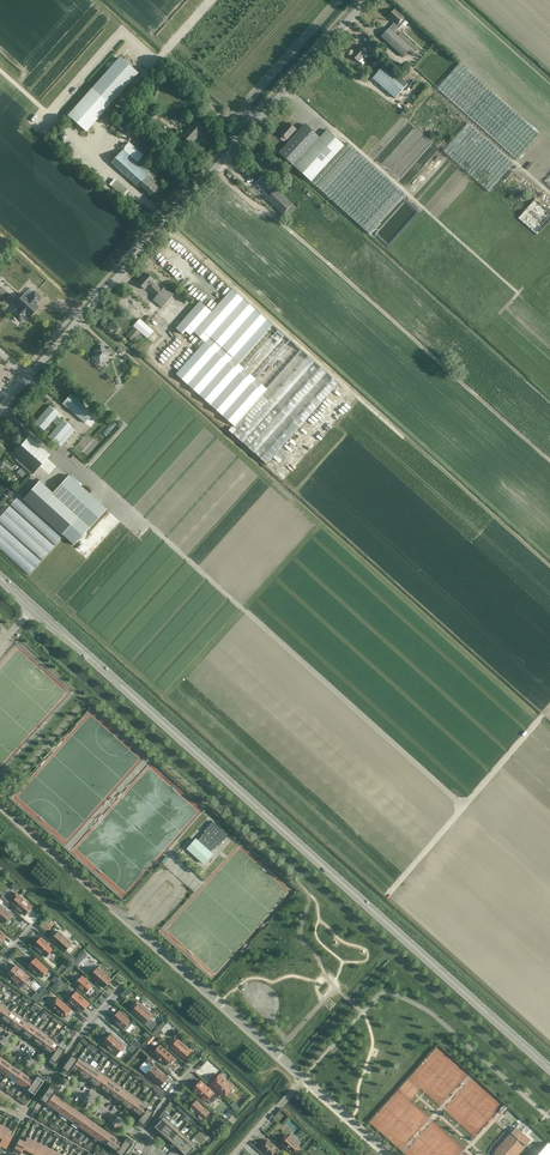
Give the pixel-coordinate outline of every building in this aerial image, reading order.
[(404,17),(395,9),(388,16),(394,22),(389,28),(394,32),(400,26),(397,24),(404,17)] [(414,55),(416,53),(394,32),(389,28),(381,36),(403,57),(409,50),(414,55)] [(419,49),(399,30),(396,33),(412,48),(416,52),(419,49)] [(373,52),(375,49),(370,44),(367,47),(367,48),(366,49),(361,45),(352,55),(358,61),(368,51),(367,51),(369,49),(373,52)] [(122,55),(93,88),(111,104),(140,71),(122,55)] [(380,60),(368,74),(373,78),(396,98),(408,84),(380,60)] [(437,88),(508,152),(517,160),(540,135),(460,63),(437,88)] [(111,104),(93,88),(69,115),(87,131),(111,104)] [(216,120),(222,114),(212,105),(206,111),(216,120)] [(199,127),(204,122),(198,116),(193,121),(195,123),(183,136),(191,143),(203,130),(199,127)] [(397,146),(415,126),(410,122),(392,142),(397,146)] [(489,191),(492,188),(514,163),(468,122),(443,150),(489,191)] [(294,137),(287,144),(284,141),(276,150),(279,153),(280,153),(311,181),(344,145),(327,129),(320,137),(305,124),(298,132),(295,130),(296,129),(289,123),(280,133),(287,139),(292,134),(294,137)] [(123,149),(111,162),(138,187),(140,185),(151,194),(159,186),(148,176),(150,173),(138,162),(144,155),(129,142),(123,149)] [(348,143),(313,182),(336,203),(371,163),(348,143)] [(266,156),(262,152),(260,150),(255,155),(268,167),(272,163),(270,160),(272,158),(268,154),(266,156)] [(286,180),(291,175),(277,163),(273,168),(286,180)] [(370,234),(405,194),(371,163),(336,203),(370,234)] [(254,179),(263,170),(260,167),(251,177),(254,179)] [(507,179),(513,172),(510,170),(504,177),(507,179)] [(287,217),(296,207),(272,183),(271,185),(262,177),(257,183),(270,195),(267,198),(274,205),(287,217)] [(129,191),(129,192),(116,181),(113,185),(125,196),(139,209),(144,204),(129,191)] [(535,199),(518,217),(537,234),(549,220),(549,212),(535,199)] [(159,305),(171,292),(165,286),(162,290),(153,282),(155,280),(154,279),(147,273),(138,283),(145,289),(147,287),(156,296),(153,300),(159,305)] [(186,331),(188,332),(190,335),(160,369),(267,464),(339,383),(232,289),(212,311),(200,301),(176,328),(183,334),(186,331)] [(28,298),(24,295),(15,304),(19,308),(13,315),(14,316),(14,317),(14,318),(14,319),(15,320),(16,321),(17,321),(18,320),(20,321),(26,314),(29,317),(38,307),(35,305),(41,298),(34,292),(28,298)] [(134,326),(151,341),(153,343),(159,336),(140,319),(134,326)] [(133,341),(140,332),(134,328),(127,336),(133,341)] [(101,345),(97,349),(98,351),(93,357),(100,364),(110,353),(113,356),(117,353),(110,347),(107,350),(101,345)] [(62,404),(85,423),(92,413),(70,395),(62,404)] [(57,444),(61,447),(75,430),(71,427),(63,419),(62,420),(57,416),(58,414),(49,406),(35,422),(44,430),(52,421),(57,426),(48,437),(57,444)] [(106,436),(116,425),(113,422),(103,433),(106,436)] [(32,475),(50,454),(29,436),(12,455),(16,458),(15,460),(32,475)] [(22,477),(25,473),(20,468),(16,472),(22,477)] [(95,499),(68,475),(52,494),(39,481),(23,499),(63,534),(95,499)] [(62,537),(17,497),(10,504),(55,544),(62,537)] [(0,516),(0,522),(43,559),(55,545),(9,506),(0,516)] [(29,574),(41,560),(0,524),(0,548),(29,574)] [(220,845),(228,836),(212,821),(204,831),(205,832),(198,841),(196,839),(188,849),(204,863),(212,853),(211,852),(218,844),(220,845)] [(10,901),(0,892),(0,897),(7,904),(10,901)] [(27,903),(27,901),(26,899),(24,900),(17,893),(14,896),(16,898),(11,903),(25,915),(28,912),(29,912),(31,910),(31,909),(32,907),(27,903)] [(1,906),(0,906),(0,919),(5,923),(6,922),(6,923),(10,920),(9,919),(12,915),(1,906)] [(59,931),(52,940),(65,952),(73,943),(59,931)] [(54,949),(41,938),(34,946),(46,957),(54,949)] [(41,977),(49,969),(36,958),(29,966),(41,977)] [(14,966),(11,969),(12,969),(7,975),(21,987),(21,986),(23,988),(27,983),(25,982),(29,977),(16,965),(15,966),(14,966)] [(67,968),(63,965),(57,972),(61,975),(67,968)] [(67,975),(74,968),(71,965),(65,972),(67,975)] [(107,974),(104,971),(103,972),(98,968),(91,975),(104,987),(111,980),(106,975),(107,974)] [(93,985),(87,980),(87,979),(82,975),(75,984),(86,994),(93,985)] [(54,984),(51,987),(56,992),(60,988),(54,984)] [(48,990),(45,987),(39,994),(42,997),(48,990)] [(90,1004),(76,992),(68,1001),(82,1013),(83,1011),(84,1010),(85,1009),(86,1008),(90,1004)] [(71,1010),(58,998),(55,1002),(54,1001),(53,1001),(51,1003),(51,1004),(52,1005),(51,1005),(65,1017),(66,1017),(67,1017),(69,1015),(69,1014),(68,1014),(71,1010)] [(151,1014),(152,1013),(148,1009),(148,1010),(144,1007),(145,1006),(141,1003),(140,1004),(139,1003),(137,1006),(136,1005),(133,1009),(134,1009),(131,1012),(144,1024),(145,1023),(151,1029),(156,1024),(150,1018),(152,1015),(151,1014)] [(12,1009),(10,1012),(5,1008),(7,1006),(0,1015),(0,1018),(4,1021),(12,1009)] [(9,1025),(17,1013),(12,1009),(4,1021),(9,1025)] [(119,1011),(112,1019),(125,1031),(133,1023),(119,1011)] [(15,1028),(23,1017),(17,1013),(9,1025),(15,1028)] [(20,1032),(28,1021),(26,1023),(21,1019),(23,1017),(15,1028),(20,1032)] [(26,1036),(33,1024),(28,1021),(20,1032),(26,1036)] [(31,1040),(39,1028),(33,1024),(26,1036),(31,1040)] [(36,1043),(44,1032),(39,1028),(31,1040),(36,1043)] [(77,1033),(70,1028),(69,1031),(70,1031),(69,1033),(74,1036),(77,1033)] [(161,1031),(158,1029),(153,1034),(159,1039),(161,1036),(159,1034),(161,1031)] [(147,1030),(143,1034),(147,1038),(151,1034),(147,1030)] [(41,1047),(49,1036),(44,1032),(36,1043),(41,1047)] [(106,1040),(103,1043),(108,1047),(107,1048),(111,1051),(111,1050),(116,1055),(121,1050),(123,1052),(126,1048),(124,1046),(125,1045),(112,1033),(109,1036),(109,1035),(108,1035),(105,1039),(106,1040)] [(47,1051),(55,1039),(49,1036),(41,1047),(47,1051)] [(90,1042),(83,1037),(81,1041),(87,1046),(90,1042)] [(58,1045),(60,1043),(55,1039),(47,1051),(52,1054),(54,1052),(55,1051),(58,1045)] [(142,1045),(135,1039),(131,1043),(138,1050),(142,1045)] [(175,1039),(170,1045),(172,1046),(171,1047),(184,1059),(191,1051),(178,1039),(177,1040),(175,1039)] [(54,1066),(65,1050),(58,1045),(55,1051),(54,1052),(52,1054),(47,1061),(54,1066)] [(137,1050),(132,1045),(129,1049),(134,1054),(137,1050)] [(174,1057),(160,1045),(153,1053),(166,1065),(174,1057)] [(74,1064),(77,1059),(71,1054),(60,1070),(66,1074),(71,1068),(74,1064)] [(77,1072),(85,1060),(79,1056),(77,1059),(74,1064),(71,1068),(77,1072)] [(156,1062),(153,1060),(149,1056),(146,1060),(153,1066),(146,1074),(160,1086),(168,1077),(153,1065),(156,1062)] [(82,1075),(90,1064),(85,1060),(77,1072),(82,1075)] [(6,1075),(12,1066),(7,1062),(1,1071),(6,1075)] [(87,1079),(95,1068),(90,1064),(82,1075),(87,1079)] [(11,1078),(17,1070),(12,1066),(6,1075),(11,1078)] [(93,1083),(101,1071),(95,1068),(87,1079),(93,1083)] [(16,1082),(23,1073),(17,1070),(11,1078),(16,1082)] [(98,1087),(106,1075),(101,1071),(93,1083),(98,1087)] [(22,1086),(28,1077),(23,1073),(16,1082),(22,1086)] [(44,1079),(38,1074),(33,1081),(34,1081),(31,1085),(27,1090),(34,1094),(44,1079)] [(103,1090),(111,1079),(106,1075),(98,1087),(103,1090)] [(221,1077),(219,1075),(211,1084),(224,1096),(232,1087),(231,1086),(231,1085),(230,1084),(229,1083),(225,1080),(226,1078),(222,1075),(221,1077)] [(34,1081),(33,1081),(28,1077),(22,1086),(27,1090),(31,1085),(34,1081)] [(109,1094),(117,1083),(111,1079),(103,1090),(109,1094)] [(214,1093),(201,1081),(198,1084),(196,1083),(194,1085),(196,1087),(193,1090),(206,1102),(207,1100),(211,1103),(216,1097),(213,1094),(214,1093)] [(57,1088),(51,1083),(40,1099),(46,1103),(50,1098),(52,1094),(53,1094),(57,1088)] [(114,1098),(122,1086),(117,1083),(109,1094),(114,1098)] [(119,1102),(127,1090),(122,1086),(114,1098),(119,1102)] [(125,1105),(133,1094),(127,1090),(119,1102),(125,1105)] [(165,1095),(159,1090),(157,1093),(156,1094),(163,1099),(165,1095)] [(52,1107),(58,1098),(53,1094),(52,1094),(50,1098),(46,1103),(52,1107)] [(130,1109),(138,1098),(133,1094),(125,1105),(130,1109)] [(28,1102),(22,1097),(19,1101),(26,1105),(28,1102)] [(57,1111),(63,1102),(58,1098),(52,1107),(57,1111)] [(135,1113),(143,1101),(138,1098),(130,1109),(135,1113)] [(189,1108),(202,1120),(210,1112),(197,1100),(189,1108)] [(141,1116),(147,1108),(142,1104),(143,1101),(135,1113),(140,1116),(141,1116)] [(62,1114),(69,1105),(63,1102),(57,1111),(62,1114)] [(239,1107),(234,1102),(231,1105),(236,1110),(239,1107)] [(68,1118),(74,1109),(69,1105),(62,1114),(68,1118)] [(142,1128),(153,1112),(147,1108),(141,1116),(140,1116),(136,1123),(142,1128)] [(73,1122),(79,1113),(74,1109),(68,1118),(73,1122)] [(78,1126),(85,1117),(79,1113),(73,1122),(78,1126)] [(160,1131),(170,1121),(164,1116),(155,1126),(160,1131)] [(84,1129),(90,1120),(85,1117),(78,1126),(84,1129)] [(89,1133),(95,1124),(90,1120),(84,1129),(89,1133)] [(166,1136),(175,1126),(170,1121),(160,1131),(166,1136)] [(94,1137),(101,1128),(95,1124),(89,1133),(94,1137)] [(171,1141),(180,1131),(175,1126),(166,1136),(171,1141)] [(531,1140),(516,1127),(511,1133),(512,1133),(510,1135),(510,1134),(501,1144),(502,1146),(498,1151),(496,1154),(517,1154),(524,1147),(523,1146),(525,1145),(526,1146),(531,1140)] [(13,1131),(8,1128),(3,1138),(0,1143),(0,1145),(5,1148),(13,1131)] [(100,1141),(106,1132),(101,1128),(94,1137),(100,1141)] [(177,1146),(186,1135),(180,1131),(171,1141),(177,1146)] [(105,1144),(111,1135),(106,1132),(100,1141),(105,1144)] [(284,1142),(282,1144),(291,1153),(294,1150),(295,1152),(300,1147),(298,1145),(300,1143),(291,1134),(289,1137),(287,1135),(282,1140),(284,1142)] [(22,1148),(27,1138),(21,1135),(13,1151),(16,1153),(20,1154),(21,1151),(23,1148),(22,1148)] [(122,1143),(111,1135),(105,1144),(104,1145),(116,1153),(116,1152),(120,1147),(122,1143)] [(182,1151),(191,1140),(186,1135),(177,1146),(182,1151)] [(116,1152),(120,1154),(123,1154),(133,1141),(127,1136),(122,1143),(120,1147),(116,1152)] [(28,1150),(33,1141),(27,1138),(22,1148),(23,1148),(28,1150)] [(197,1145),(191,1140),(182,1151),(187,1154),(188,1154),(197,1145)] [(34,1153),(39,1144),(33,1141),(28,1150),(34,1153)] [(261,1148),(269,1154),(272,1154),(278,1149),(269,1141),(266,1143),(265,1143),(261,1148)] [(548,1143),(537,1154),(549,1154),(549,1145),(548,1143)] [(45,1146),(39,1144),(34,1153),(38,1154),(41,1154),(45,1146)] [(51,1149),(45,1146),(41,1154),(48,1154),(51,1149)]
